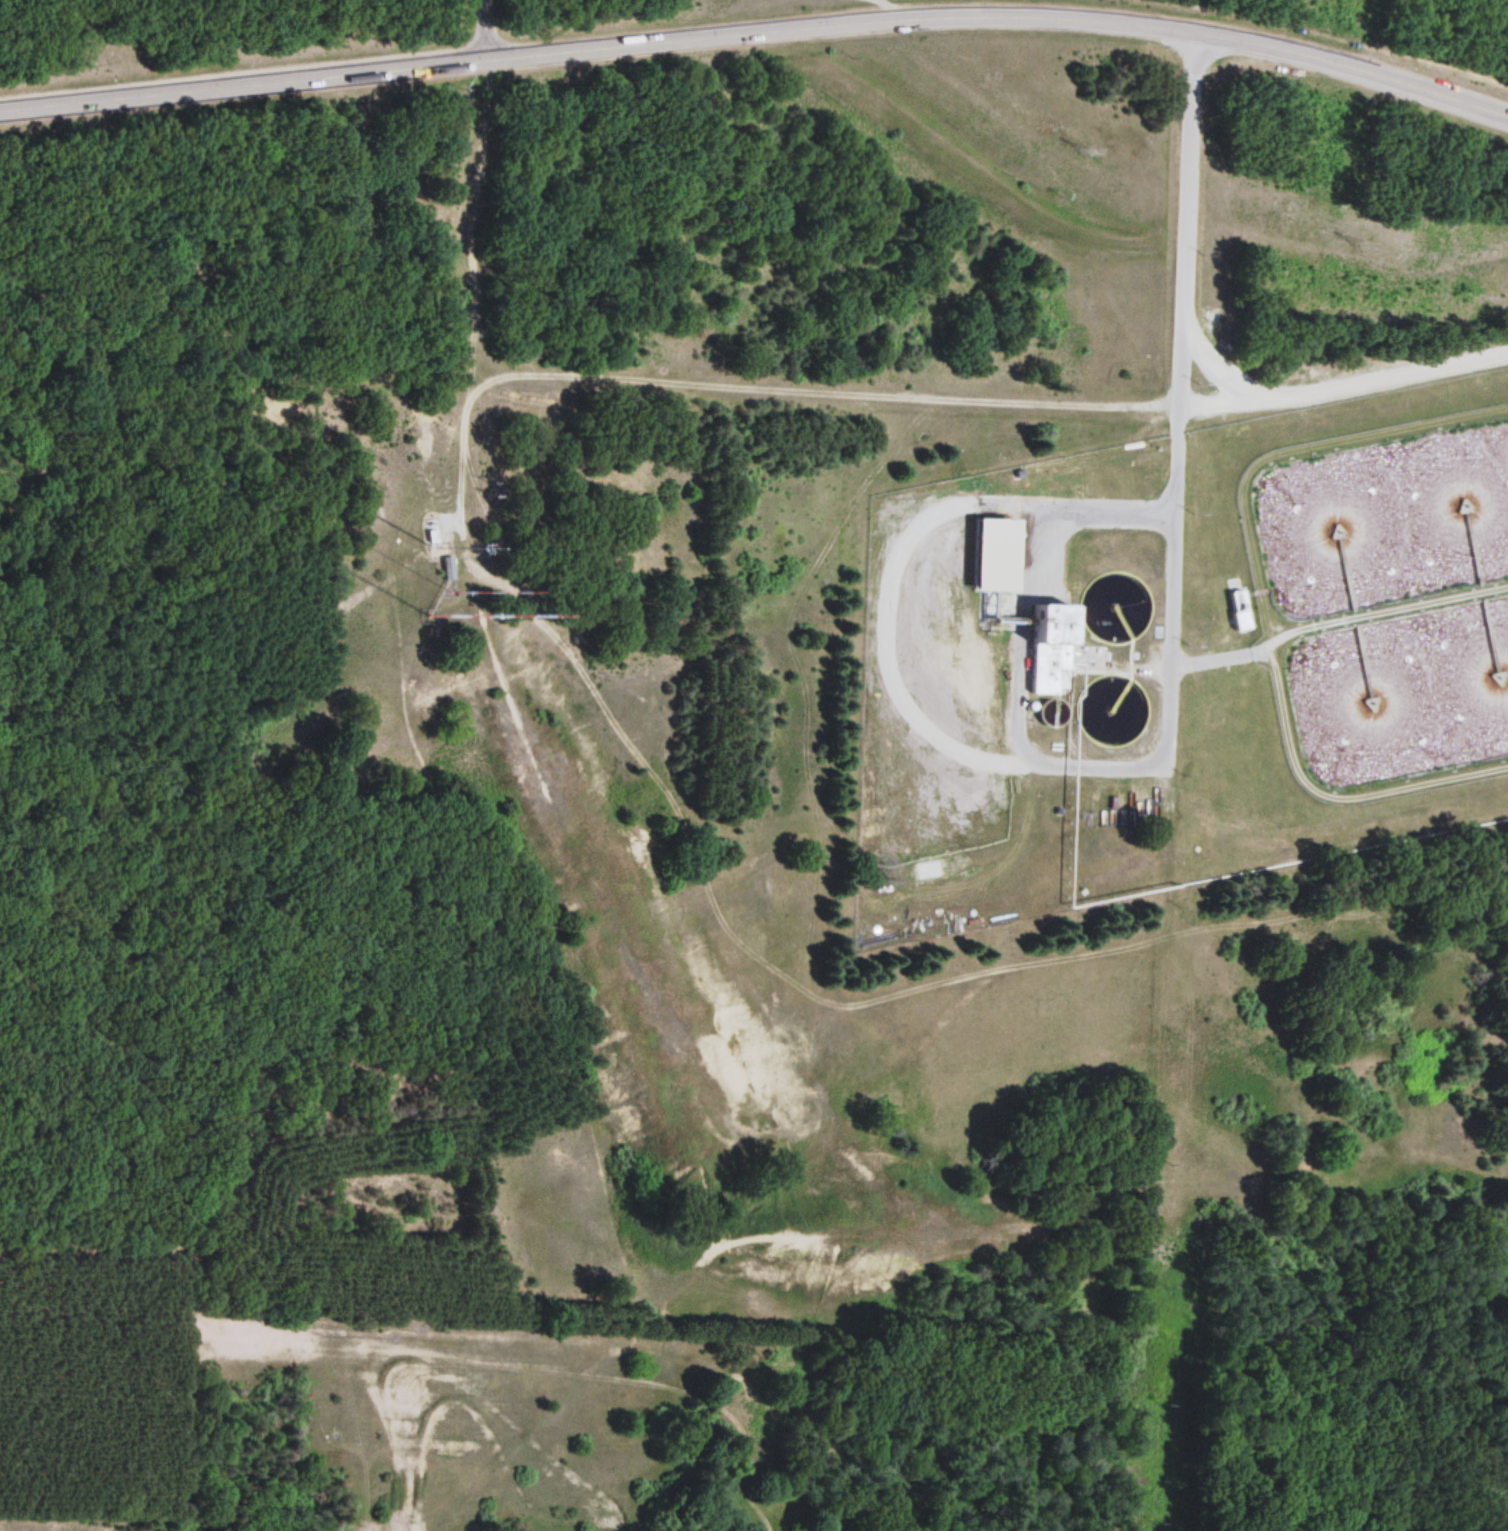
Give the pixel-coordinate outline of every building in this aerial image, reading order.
[(442,559),(444,582),(456,581),(454,559),(442,559)] [(1093,608),(1053,606),(1052,644),(1039,643),(1037,694),(1074,696),(1076,649),(1091,649),(1093,608)]
